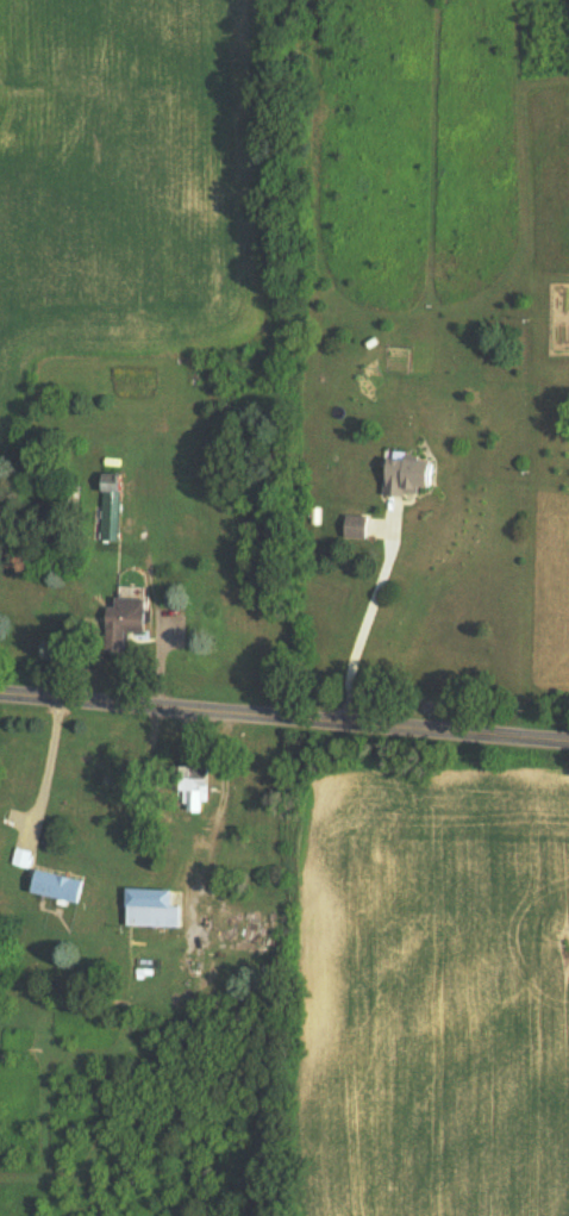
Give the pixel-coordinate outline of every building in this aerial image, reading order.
[(434,460),(389,457),(387,495),(420,497),(420,487),(433,488),(434,460)] [(122,541),(123,473),(104,473),(102,541),(122,541)] [(63,507),(79,507),(79,487),(63,487),(63,507)] [(367,516),(346,516),(346,538),(367,538),(367,516)] [(109,607),(107,654),(125,654),(126,631),(146,632),(147,599),(118,598),(117,608),(109,607)] [(209,766),(181,766),(181,812),(209,812),(209,766)] [(181,890),(130,889),(129,927),(180,927),(181,890)]
